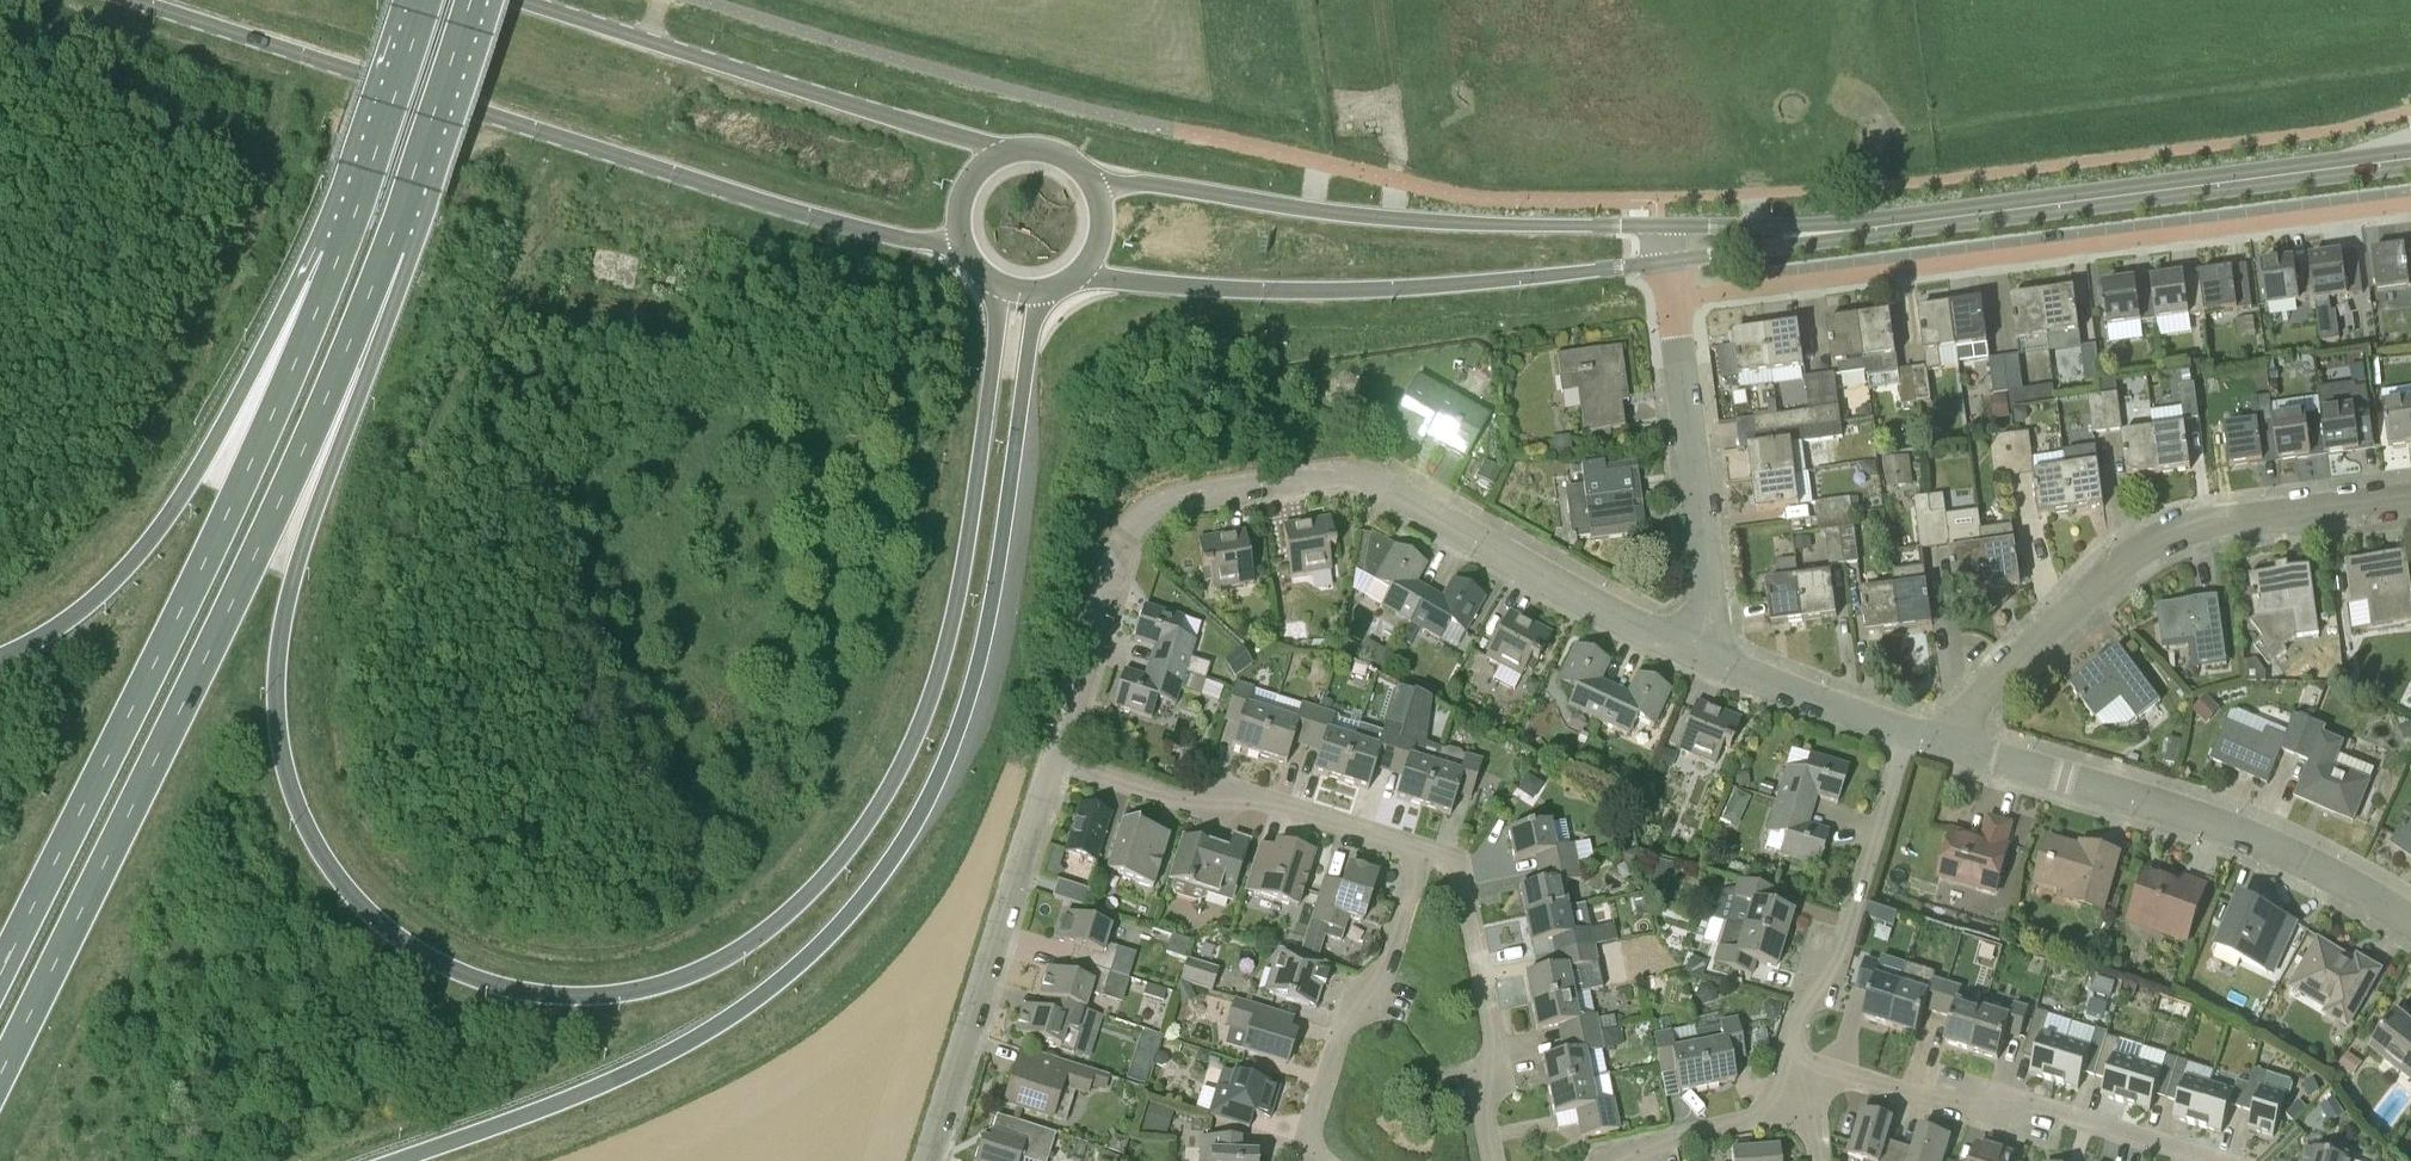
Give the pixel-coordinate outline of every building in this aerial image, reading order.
[(2376,291),(2410,287),(2410,252),(2405,253),(2405,248),(2371,253),(2376,291)] [(2330,313),(2329,299),(2362,294),(2358,259),(2343,261),(2342,256),(2309,261),(2309,265),(2314,300),(2315,300),(2320,342),(2338,339),(2335,312),(2330,313)] [(2300,302),(2313,300),(2314,300),(2309,265),(2295,267),(2294,263),(2261,267),(2266,308),(2300,304),(2300,302)] [(2204,315),(2252,308),(2247,273),(2233,275),(2232,271),(2199,275),(2199,280),(2204,315)] [(2155,321),(2204,315),(2199,280),(2184,281),(2184,277),(2151,281),(2151,286),(2155,321)] [(2108,328),(2155,321),(2151,286),(2136,288),(2135,283),(2102,287),(2108,328)] [(2048,337),(2079,333),(2074,291),(2042,295),(2048,337)] [(2016,342),(2048,337),(2042,295),(2010,299),(2016,342)] [(1955,349),(1988,345),(1982,303),(1950,307),(1955,349)] [(1939,351),(1955,349),(1950,307),(1919,311),(1926,368),(1940,366),(1939,351)] [(1866,375),(1898,372),(1890,314),(1858,319),(1865,373),(1866,375)] [(1838,364),(1839,376),(1865,373),(1858,319),(1827,323),(1832,365),(1838,364)] [(1766,331),(1771,373),(1804,369),(1799,326),(1766,331)] [(1739,378),(1771,373),(1766,331),(1733,335),(1739,378)] [(2080,348),(2085,383),(2100,381),(2096,346),(2080,348)] [(1577,391),(1582,435),(1624,429),(1618,385),(1625,384),(1620,349),(1557,357),(1561,393),(1577,391)] [(2003,358),(2008,392),(2010,411),(2055,406),(2053,386),(2022,390),(2018,356),(2003,358)] [(1992,394),(2008,392),(2003,358),(1988,359),(1992,394)] [(1912,370),(1916,404),(1930,403),(1926,368),(1912,370)] [(1902,406),(1916,404),(1912,370),(1898,372),(1902,406)] [(2181,374),(2182,386),(2190,385),(2189,373),(2181,374)] [(1824,411),(1838,410),(1834,374),(1819,376),(1824,411)] [(1809,413),(1824,411),(1819,376),(1804,378),(1809,413)] [(1420,445),(1424,437),(1465,460),(1488,418),(1418,379),(1390,429),(1420,445)] [(2356,384),(2319,388),(2321,404),(2320,404),(2321,412),(2320,412),(2320,414),(2325,450),(2326,455),(2359,451),(2359,446),(2373,444),(2369,408),(2370,408),(2367,387),(2357,389),(2356,384)] [(2178,387),(2183,422),(2199,420),(2194,385),(2190,385),(2182,386),(2178,387)] [(2103,397),(2107,432),(2122,431),(2118,395),(2103,397)] [(2006,396),(1990,397),(1992,418),(2008,416),(2006,396)] [(2092,434),(2107,432),(2103,397),(2088,398),(2092,434)] [(2383,404),(2388,447),(2410,444),(2410,401),(2383,404)] [(1776,402),(1768,403),(1770,417),(1778,416),(1776,402)] [(1872,418),(1872,405),(1864,405),(1859,413),(1859,418),(1872,418)] [(1756,434),(1840,424),(1838,410),(1824,411),(1809,413),(1754,420),(1756,434)] [(2023,424),(2027,417),(2026,411),(2014,412),(2013,420),(2016,424),(2023,424)] [(2311,457),(2310,452),(2325,450),(2320,414),(2306,416),(2305,414),(2272,418),(2273,421),(2272,421),(2277,456),(2278,461),(2311,457)] [(2262,458),(2277,456),(2272,421),(2224,427),(2229,467),(2263,463),(2262,458)] [(1757,448),(1791,445),(1842,438),(1840,424),(1756,434),(1757,448)] [(2153,430),(2158,474),(2190,470),(2185,426),(2153,430)] [(2127,478),(2158,474),(2153,430),(2121,434),(2127,478)] [(2014,436),(2019,470),(2033,469),(2029,434),(2014,436)] [(1550,438),(1553,456),(1572,453),(1569,435),(1550,438)] [(2005,472),(2019,470),(2014,436),(1999,437),(1990,450),(1993,479),(2005,477),(2005,472)] [(1753,481),(1795,475),(1791,445),(1757,448),(1748,449),(1753,481)] [(2065,469),(2070,513),(2103,508),(2096,450),(2064,454),(2066,469),(2065,469)] [(1942,451),(1927,453),(1928,462),(1943,461),(1942,451)] [(1883,460),(1886,489),(1912,486),(1909,457),(1883,460)] [(1502,470),(1483,461),(1475,478),(1494,487),(1502,470)] [(1878,477),(1876,463),(1864,465),(1864,473),(1871,477),(1878,477)] [(1582,485),(1565,487),(1571,536),(1568,536),(1569,545),(1575,545),(1575,540),(1589,538),(1590,541),(1636,536),(1632,504),(1640,503),(1635,465),(1604,469),(1603,464),(1580,467),(1582,485)] [(2038,517),(2070,513),(2065,469),(2032,473),(2038,517)] [(1757,512),(1799,507),(1795,475),(1753,481),(1757,512)] [(1936,549),(1949,547),(1948,538),(1942,494),(1929,496),(1936,549)] [(1921,551),(1936,549),(1929,496),(1914,498),(1921,551)] [(1817,518),(1852,514),(1850,499),(1815,503),(1817,518)] [(1819,533),(1824,532),(1839,531),(1854,529),(1852,514),(1817,518),(1819,533)] [(1330,560),(1336,559),(1330,519),(1283,526),(1291,578),(1332,572),(1330,560)] [(1982,547),(1987,591),(2020,586),(2012,527),(1979,531),(1979,534),(1981,547),(1982,547)] [(1839,531),(1843,565),(1858,563),(1854,529),(1839,531)] [(1828,566),(1843,565),(1839,531),(1824,532),(1828,566)] [(1410,625),(1429,592),(1416,584),(1427,565),(1394,547),(1370,532),(1362,575),(1389,591),(1380,607),(1410,625)] [(1254,584),(1245,533),(1198,540),(1203,571),(1210,570),(1213,591),(1254,584)] [(1955,595),(1987,591),(1982,547),(1981,547),(1979,534),(1948,538),(1949,547),(1955,595)] [(1810,539),(1796,540),(1797,552),(1811,551),(1810,539)] [(2410,623),(2410,591),(2406,556),(2345,564),(2351,606),(2367,604),(2370,628),(2410,623)] [(1894,587),(1900,631),(1933,627),(1924,567),(1891,572),(1893,587),(1894,587)] [(2296,638),(2319,635),(2310,569),(2249,577),(2254,618),(2250,622),(2263,639),(2253,647),(2268,666),(2286,651),(2283,648),(2296,638)] [(1799,579),(1804,622),(1837,618),(1831,575),(1799,579)] [(1772,626),(1804,622),(1799,579),(1766,583),(1772,626)] [(1429,592),(1410,625),(1411,625),(1419,630),(1439,641),(1448,626),(1464,635),(1485,599),(1452,580),(1442,599),(1429,592)] [(1867,636),(1900,631),(1894,587),(1893,587),(1861,592),(1867,636)] [(2196,670),(2227,666),(2218,599),(2157,607),(2162,649),(2193,645),(2196,670)] [(1195,642),(1178,636),(1183,619),(1144,607),(1133,643),(1154,649),(1149,664),(1204,681),(1209,664),(1190,659),(1195,642)] [(1530,658),(1537,662),(1551,635),(1509,613),(1484,659),(1520,678),(1530,658)] [(1405,632),(1401,641),(1409,646),(1414,637),(1405,632)] [(1598,723),(1611,693),(1597,687),(1609,662),(1575,646),(1558,684),(1574,691),(1566,708),(1590,719),(1597,722),(1598,723)] [(2070,687),(2096,720),(2121,701),(2137,720),(2160,702),(2119,649),(2070,687)] [(1386,651),(1378,667),(1384,670),(1392,654),(1386,651)] [(1174,707),(1180,690),(1199,696),(1204,681),(1149,664),(1145,678),(1124,671),(1112,707),(1151,719),(1157,702),(1174,707)] [(1636,720),(1653,728),(1670,691),(1636,675),(1625,700),(1611,693),(1598,723),(1628,737),(1636,720)] [(1534,697),(1540,684),(1529,678),(1527,687),(1529,694),(1534,697)] [(1232,747),(1259,756),(1272,714),(1248,706),(1253,689),(1237,683),(1232,700),(1224,723),(1238,727),(1232,747)] [(1395,799),(1423,808),(1436,766),(1420,761),(1426,744),(1430,701),(1414,693),(1403,726),(1400,735),(1401,735),(1390,767),(1404,771),(1395,799)] [(2207,694),(2193,710),(2208,724),(2222,708),(2207,694)] [(1272,714),(1259,756),(1286,765),(1295,737),(1309,741),(1319,710),(1301,704),(1278,697),(1272,714)] [(1320,710),(1329,713),(1333,701),(1323,698),(1320,710)] [(1723,745),(1730,748),(1740,720),(1696,703),(1677,752),(1714,766),(1723,745)] [(1314,773),(1341,782),(1359,726),(1334,718),(1335,715),(1329,713),(1320,710),(1319,710),(1309,741),(1322,746),(1314,773)] [(2262,737),(2227,722),(2210,762),(2267,786),(2281,751),(2295,757),(2310,722),(2294,716),(2285,738),(2265,730),(2262,737)] [(1592,732),(1597,722),(1590,719),(1585,729),(1592,732)] [(1382,732),(1359,726),(1341,782),(1368,790),(1377,763),(1390,767),(1401,735),(1400,735),(1403,726),(1386,721),(1382,732)] [(2310,722),(2295,757),(2310,764),(2296,798),(2353,822),(2369,782),(2335,766),(2344,744),(2324,735),(2326,729),(2310,722)] [(2401,726),(2406,740),(2410,738),(2410,722),(2401,726)] [(2170,738),(2165,762),(2177,765),(2182,740),(2170,738)] [(1603,746),(1589,741),(1582,757),(1597,763),(1603,746)] [(1677,755),(1662,749),(1656,763),(1672,769),(1677,755)] [(1436,766),(1423,808),(1450,816),(1457,796),(1470,800),(1477,777),(1482,761),(1465,755),(1459,773),(1436,766)] [(1776,801),(1812,812),(1816,798),(1837,804),(1848,768),(1809,756),(1804,774),(1786,769),(1779,791),(1776,801)] [(1748,773),(1736,774),(1738,789),(1750,787),(1748,773)] [(1758,792),(1771,797),(1774,787),(1762,782),(1758,792)] [(1728,806),(1743,812),(1750,798),(1734,791),(1728,806)] [(1783,839),(1778,856),(1817,868),(1828,833),(1807,826),(1812,812),(1776,801),(1765,833),(1783,839)] [(1065,853),(1096,863),(1111,815),(1080,805),(1065,853)] [(2393,844),(2410,856),(2410,818),(2393,844)] [(1122,879),(1153,888),(1169,837),(1146,830),(1146,821),(1122,820),(1106,870),(1123,875),(1122,879)] [(2005,847),(2012,825),(1994,820),(1988,842),(1953,832),(1939,879),(1994,894),(2007,848),(2005,847)] [(1538,871),(1577,864),(1573,845),(1555,848),(1550,823),(1508,832),(1514,862),(1536,857),(1538,871)] [(1236,889),(1235,888),(1250,842),(1233,836),(1228,852),(1182,837),(1168,879),(1173,881),(1171,888),(1175,897),(1196,903),(1204,900),(1205,895),(1232,903),(1236,889)] [(2061,901),(2101,914),(2118,856),(2091,848),(2088,857),(2080,855),(2081,850),(2049,840),(2036,884),(2063,893),(2061,901)] [(1244,892),(1296,909),(1313,856),(1277,844),(1275,851),(1259,846),(1244,892)] [(1622,853),(1626,868),(1639,865),(1636,850),(1622,853)] [(1525,917),(1567,909),(1563,884),(1580,881),(1577,864),(1538,871),(1541,885),(1520,889),(1525,917)] [(1325,937),(1341,942),(1349,918),(1362,922),(1377,876),(1349,867),(1343,886),(1324,879),(1310,923),(1299,957),(1317,963),(1325,937)] [(2129,925),(2185,947),(2205,886),(2186,880),(2183,888),(2146,875),(2129,925)] [(1673,886),(1667,884),(1653,880),(1648,895),(1668,901),(1671,892),(1673,886)] [(1053,898),(1084,907),(1089,890),(1058,881),(1053,898)] [(1726,923),(1784,941),(1792,914),(1772,907),(1776,894),(1737,882),(1725,923),(1726,923)] [(1636,909),(1645,907),(1643,896),(1633,898),(1636,909)] [(2217,950),(2271,976),(2295,924),(2240,899),(2217,950)] [(1898,915),(1869,906),(1865,920),(1894,928),(1898,915)] [(1555,955),(1594,947),(1590,929),(1572,932),(1567,909),(1525,917),(1531,945),(1553,941),(1555,955)] [(1106,945),(1111,928),(1065,914),(1057,942),(1082,949),(1077,963),(1109,973),(1117,949),(1106,945)] [(1712,965),(1728,969),(1751,976),(1755,962),(1776,968),(1784,941),(1726,923),(1719,947),(1717,946),(1712,965)] [(2091,934),(2079,943),(2087,955),(2100,946),(2091,934)] [(1189,942),(1171,936),(1165,953),(1183,959),(1189,942)] [(2321,1015),(2345,1030),(2379,973),(2357,960),(2354,966),(2317,945),(2310,957),(2303,968),(2295,983),(2315,996),(2311,1003),(2324,1010),(2321,1015)] [(1531,1004),(1573,995),(1568,970),(1597,964),(1594,947),(1555,955),(1558,969),(1525,976),(1531,1004)] [(1330,967),(1317,963),(1299,957),(1277,950),(1263,993),(1309,1008),(1313,1009),(1316,1010),(1316,1008),(1315,1008),(1328,968),(1329,968),(1330,967)] [(2303,968),(2310,957),(2301,952),(2294,963),(2303,968)] [(1698,977),(1704,963),(1686,956),(1681,971),(1698,977)] [(1179,982),(1212,992),(1219,969),(1186,959),(1179,982)] [(1863,1019),(1890,1027),(1903,985),(1877,977),(1880,965),(1866,960),(1857,989),(1871,994),(1863,1019)] [(1053,1000),(1085,1010),(1090,995),(1101,998),(1109,973),(1077,963),(1073,977),(1048,970),(1039,997),(1053,1001),(1053,1000)] [(2050,976),(2061,979),(2065,967),(2054,964),(2050,976)] [(1909,966),(1903,985),(1890,1027),(1917,1036),(1924,1010),(1938,1014),(1947,984),(1933,979),(1935,974),(1909,966)] [(1655,986),(1654,978),(1641,980),(1645,993),(1652,991),(1655,986)] [(2115,984),(2095,978),(2091,993),(2111,999),(2115,984)] [(1196,999),(1190,987),(1179,983),(1176,993),(1181,1006),(1196,999)] [(1944,1044),(1971,1052),(1984,1009),(1958,1001),(1962,988),(1947,984),(1938,1014),(1952,1018),(1944,1044)] [(1167,991),(1147,985),(1144,995),(1164,1001),(1167,991)] [(2123,996),(2133,999),(2136,989),(2126,986),(2123,996)] [(1558,1027),(1561,1042),(1600,1034),(1596,1015),(1578,1019),(1573,995),(1531,1004),(1537,1032),(1558,1027)] [(1228,1029),(1223,1046),(1286,1066),(1296,1034),(1267,1025),(1271,1011),(1234,999),(1225,1028),(1228,1029)] [(1015,1035),(1072,1052),(1085,1010),(1053,1000),(1053,1001),(1048,1015),(1024,1007),(1015,1035)] [(1777,1022),(1781,1006),(1766,1001),(1765,1011),(1769,1020),(1777,1022)] [(1984,1009),(1971,1052),(1998,1060),(2006,1034),(2020,1039),(2029,1008),(2014,1003),(2009,1017),(1984,1009)] [(2030,1075),(2054,1083),(2067,1040),(2043,1033),(2048,1015),(2036,1011),(2022,1056),(2035,1059),(2030,1075)] [(2410,1083),(2410,1024),(2396,1013),(2368,1048),(2410,1083)] [(1698,1045),(1707,1088),(1735,1083),(1731,1061),(1745,1059),(1737,1020),(1719,1024),(1720,1027),(1695,1032),(1698,1045)] [(2083,1074),(2095,1077),(2107,1037),(2108,1033),(2095,1029),(2090,1047),(2067,1040),(2054,1083),(2078,1090),(2083,1074)] [(1548,1088),(1590,1080),(1585,1054),(1603,1051),(1603,1049),(1617,1047),(1614,1031),(1600,1034),(1561,1042),(1564,1056),(1542,1060),(1548,1088)] [(1679,1094),(1707,1088),(1698,1045),(1673,1050),(1670,1032),(1651,1035),(1655,1052),(1660,1076),(1674,1073),(1679,1094)] [(1142,1034),(1136,1051),(1155,1057),(1161,1040),(1142,1034)] [(2101,1097),(2126,1105),(2139,1062),(2114,1055),(2119,1041),(2107,1037),(2095,1077),(2106,1081),(2101,1097)] [(1167,1062),(1166,1054),(1158,1052),(1153,1066),(1160,1068),(1166,1066),(1167,1062)] [(2362,1064),(2348,1053),(2338,1066),(2352,1077),(2362,1064)] [(1006,1105),(1053,1120),(1063,1088),(1087,1096),(1090,1088),(1104,1092),(1109,1076),(1057,1061),(1034,1054),(1029,1070),(1018,1066),(1006,1105)] [(2155,1096),(2166,1100),(2178,1060),(2165,1056),(2162,1069),(2139,1062),(2126,1105),(2150,1112),(2155,1096)] [(2173,1119),(2197,1127),(2210,1084),(2184,1076),(2188,1063),(2178,1060),(2166,1100),(2178,1103),(2173,1119)] [(2249,1085),(2241,1110),(2253,1113),(2248,1130),(2273,1137),(2280,1115),(2286,1095),(2262,1088),(2266,1073),(2253,1069),(2249,1085)] [(1221,1070),(1207,1116),(1249,1129),(1253,1115),(1269,1120),(1279,1089),(1221,1070)] [(1616,1118),(1612,1100),(1595,1103),(1590,1080),(1548,1088),(1554,1116),(1575,1112),(1578,1126),(1616,1118)] [(2234,1091),(2210,1084),(2197,1127),(2221,1134),(2230,1106),(2241,1110),(2249,1085),(2237,1081),(2234,1091)] [(2344,1116),(2334,1098),(2319,1107),(2328,1125),(2344,1116)] [(1173,1113),(1149,1104),(1140,1130),(1164,1138),(1173,1113)] [(2303,1110),(2297,1104),(2286,1114),(2293,1121),(2303,1110)] [(1900,1146),(1886,1142),(1893,1121),(1863,1111),(1849,1157),(1862,1160),(1896,1160),(1900,1146)] [(1020,1159),(1027,1160),(1047,1160),(1055,1135),(997,1116),(989,1142),(982,1140),(975,1160),(1019,1160),(1020,1159)] [(1951,1138),(1920,1129),(1914,1151),(1900,1146),(1896,1160),(1944,1160),(1951,1138)] [(1258,1156),(1240,1155),(1240,1139),(1199,1138),(1198,1160),(1258,1160),(1258,1156)] [(1978,1146),(1973,1160),(2011,1160),(2012,1157),(1978,1146)] [(1779,1148),(1731,1152),(1732,1160),(1780,1160),(1779,1148)] [(2306,1149),(2303,1160),(2347,1160),(2306,1149)] [(1100,1151),(1097,1160),(1119,1160),(1120,1158),(1100,1151)]
